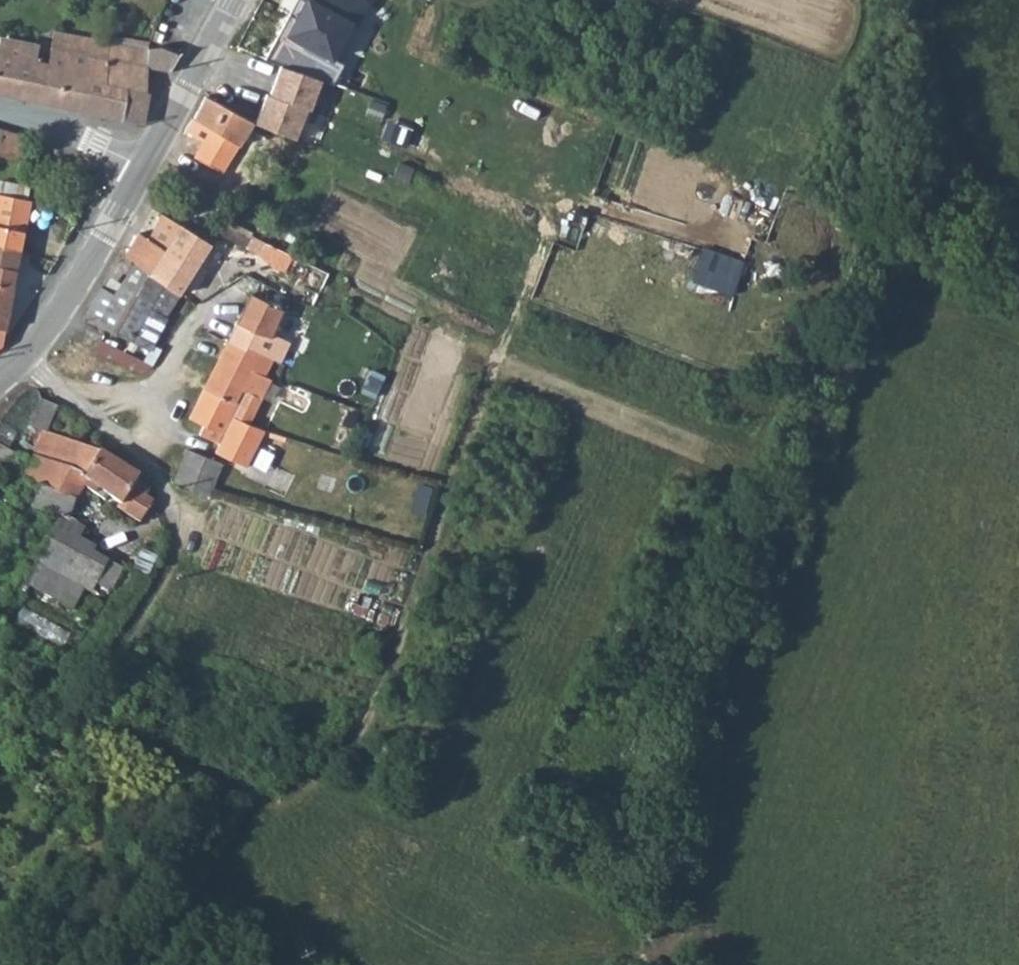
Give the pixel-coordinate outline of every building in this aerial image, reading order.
[(335,63),(354,26),(359,29),(372,2),(367,0),(295,0),(289,11),(299,16),(287,39),(335,63)] [(363,29),(411,49),(425,14),(392,0),(375,0),(363,29)] [(124,119),(127,87),(109,84),(110,40),(111,35),(106,35),(105,39),(71,32),(70,34),(53,31),(48,64),(37,62),(40,44),(1,36),(0,40),(0,94),(124,119)] [(127,87),(124,119),(143,123),(146,121),(148,68),(171,71),(181,55),(158,46),(147,47),(110,40),(109,84),(127,87)] [(282,67),(257,126),(299,144),(324,83),(282,67)] [(208,98),(205,97),(194,119),(192,118),(184,131),(204,141),(195,158),(224,172),(252,123),(208,98)] [(30,137),(4,129),(0,145),(0,154),(24,160),(25,157),(28,147),(30,137)] [(38,149),(28,147),(25,157),(37,159),(38,149)] [(3,195),(27,199),(30,185),(6,181),(3,195)] [(21,250),(31,200),(27,199),(3,195),(0,194),(0,246),(21,250)] [(211,244),(161,214),(148,238),(138,232),(125,254),(137,262),(165,282),(181,293),(211,244)] [(218,234),(246,248),(253,236),(255,234),(225,220),(218,234)] [(259,255),(265,241),(253,236),(246,248),(259,255)] [(3,344),(21,250),(0,246),(0,347),(3,344)] [(137,262),(121,283),(137,294),(152,302),(165,282),(137,262)] [(166,318),(181,293),(165,282),(152,302),(148,309),(166,318)] [(137,294),(121,283),(113,293),(148,309),(152,302),(137,294)] [(113,293),(101,286),(84,316),(130,340),(148,309),(113,293)] [(250,294),(226,343),(275,359),(281,361),(286,348),(269,342),(283,310),(250,294)] [(148,309),(130,340),(149,350),(168,319),(166,318),(148,309)] [(226,343),(218,359),(251,371),(242,389),(263,399),(273,379),(264,375),(275,359),(226,343)] [(218,359),(189,418),(203,426),(199,435),(219,443),(215,452),(246,467),(262,431),(248,425),(263,399),(242,389),(251,371),(218,359)] [(0,446),(0,468),(12,473),(24,480),(31,483),(38,486),(33,501),(30,509),(59,518),(23,582),(71,607),(83,588),(89,591),(94,582),(108,589),(121,566),(90,550),(92,546),(78,538),(84,528),(66,517),(72,500),(85,480),(88,482),(85,487),(104,500),(107,495),(117,502),(114,507),(139,521),(153,501),(146,495),(149,488),(135,479),(137,474),(98,451),(47,430),(57,405),(41,398),(29,426),(42,431),(29,462),(0,446)] [(189,450),(174,480),(209,495),(222,463),(218,462),(207,457),(189,450)] [(18,493),(24,480),(12,473),(6,487),(18,493)] [(25,496),(33,501),(38,486),(31,483),(25,496)] [(146,577),(157,557),(141,549),(132,568),(146,577)] [(60,705),(72,712),(77,703),(65,695),(60,705)]
